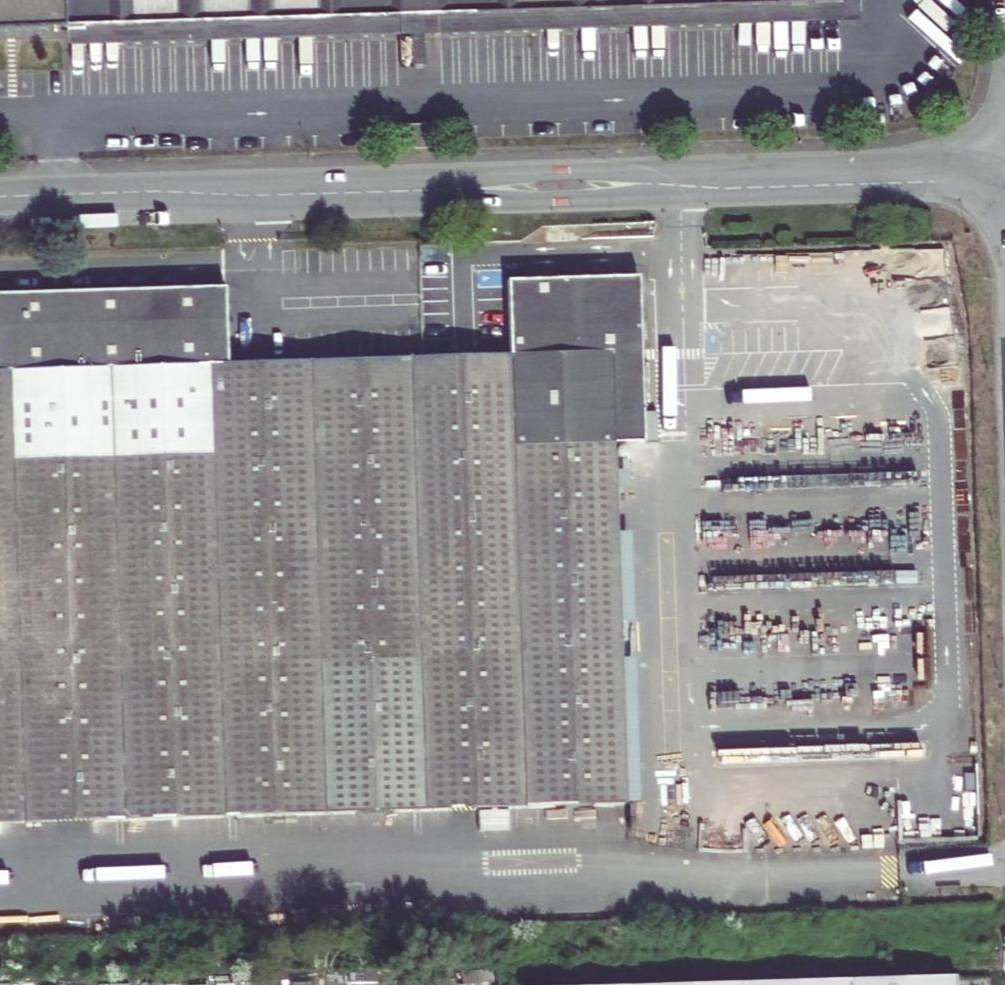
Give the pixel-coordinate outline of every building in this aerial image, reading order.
[(866,11),(866,0),(0,0),(0,37),(866,11)] [(614,807),(602,440),(634,439),(628,300),(600,275),(495,279),(500,354),(215,363),(213,288),(0,294),(0,824),(614,807)]
